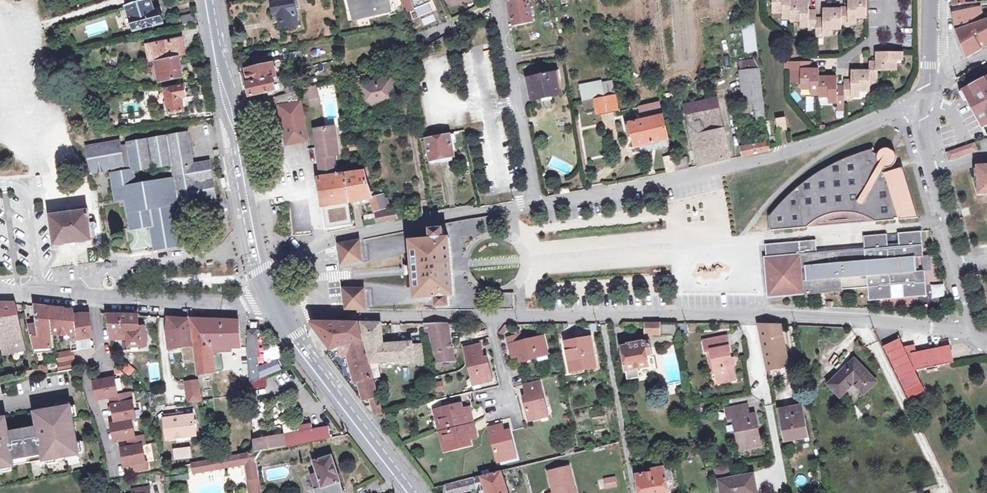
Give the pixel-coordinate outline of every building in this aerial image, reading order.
[(127,6),(134,32),(163,24),(160,11),(155,13),(152,0),(147,0),(127,6)] [(280,1),(271,3),(272,12),(277,12),(279,29),(298,26),(296,9),(294,0),(280,0),(280,1)] [(390,15),(390,16),(399,13),(396,0),(350,0),(354,20),(368,16),(389,11),(390,15)] [(429,0),(400,0),(406,13),(415,9),(431,3),(429,0)] [(527,0),(512,0),(509,1),(513,25),(521,23),(522,25),(532,23),(527,0)] [(842,10),(824,10),(824,18),(816,18),(816,11),(809,11),(809,2),(791,2),(791,0),(774,0),(774,13),(783,13),(783,18),(791,18),(791,21),(801,20),(801,27),(809,27),(809,29),(816,30),(817,38),(823,38),(823,34),(832,35),(832,29),(842,28),(842,26),(849,26),(849,24),(856,24),(856,18),(866,18),(866,0),(849,0),(849,8),(842,8),(842,10)] [(957,31),(982,21),(979,9),(957,13),(956,13),(955,13),(954,15),(956,28),(957,31)] [(195,16),(194,15),(173,20),(175,28),(196,23),(195,16)] [(982,21),(957,31),(958,33),(967,57),(982,49),(979,44),(976,38),(980,36),(983,42),(986,40),(986,20),(982,21)] [(754,23),(741,25),(745,53),(758,51),(754,23)] [(146,46),(150,63),(178,57),(177,52),(183,51),(181,40),(146,46)] [(417,42),(420,49),(425,46),(422,40),(417,42)] [(284,54),(285,61),(302,58),(301,51),(284,54)] [(869,67),(870,72),(851,72),(851,82),(844,82),(844,87),(837,87),(837,78),(818,78),(818,69),(810,69),(805,69),(804,62),(787,62),(787,70),(802,69),(803,88),(812,88),(811,95),(819,95),(819,97),(830,97),(829,102),(837,102),(837,105),(845,105),(845,99),(852,99),(852,97),(860,97),(861,91),(870,91),(870,85),(878,85),(878,69),(897,69),(897,60),(902,60),(902,52),(878,52),(878,61),(878,67),(869,67)] [(104,59),(106,68),(117,66),(115,56),(104,59)] [(182,78),(178,57),(150,63),(148,64),(149,68),(152,68),(156,67),(158,80),(155,80),(155,83),(182,78)] [(302,58),(285,61),(286,67),(303,63),(302,58)] [(740,61),(745,112),(755,111),(756,119),(766,119),(759,59),(740,61)] [(251,96),(277,90),(275,84),(279,84),(274,64),(247,70),(250,84),(249,84),(251,96)] [(528,79),(531,100),(561,95),(557,74),(528,79)] [(960,88),(982,127),(986,125),(986,75),(960,88)] [(360,85),(362,97),(370,96),(372,104),(388,101),(394,100),(390,79),(360,85)] [(307,86),(308,94),(317,92),(316,83),(307,86)] [(583,102),(595,100),(604,98),(601,84),(579,88),(581,102),(583,102)] [(185,86),(165,89),(167,103),(164,103),(165,108),(168,107),(169,114),(185,112),(183,99),(186,98),(185,86)] [(286,93),(275,97),(277,106),(282,119),(285,138),(290,142),(307,139),(298,89),(293,91),(289,92),(286,93)] [(317,92),(308,94),(310,106),(319,103),(317,92)] [(364,106),(372,104),(370,96),(362,97),(364,106)] [(595,100),(596,109),(597,114),(618,109),(615,96),(604,98),(595,100)] [(684,105),(687,116),(698,166),(731,159),(716,98),(684,105)] [(595,100),(583,102),(585,111),(596,109),(595,100)] [(667,139),(663,121),(659,103),(638,107),(641,121),(628,124),(628,120),(622,121),(623,129),(630,128),(634,147),(667,139)] [(779,130),(786,129),(785,118),(778,119),(779,130)] [(758,124),(761,143),(769,141),(766,123),(758,124)] [(338,154),(337,148),(334,127),(314,130),(318,157),(332,155),(338,154)] [(98,171),(98,173),(105,172),(105,170),(111,169),(112,174),(111,174),(116,201),(125,199),(130,229),(150,226),(155,250),(180,246),(173,205),(172,199),(183,197),(185,204),(214,199),(209,162),(193,165),(187,134),(128,144),(128,145),(120,146),(119,142),(87,148),(89,156),(87,156),(89,165),(90,164),(92,172),(98,171)] [(444,158),(451,156),(454,156),(451,142),(456,141),(454,134),(427,140),(431,160),(439,159),(440,163),(445,162),(444,158)] [(769,141),(761,143),(747,145),(749,155),(770,151),(769,141)] [(975,142),(948,151),(951,159),(977,149),(975,142)] [(749,155),(747,145),(741,147),(742,156),(749,155)] [(829,214),(832,214),(838,213),(846,212),(850,212),(855,213),(864,215),(876,221),(895,220),(895,218),(900,218),(901,220),(919,218),(903,167),(891,171),(890,166),(892,166),(893,165),(894,164),(895,162),(896,161),(896,160),(896,158),(896,157),(896,155),(896,154),(895,153),(893,150),(892,149),(891,149),(888,148),(887,148),(884,148),(882,149),(881,150),(880,151),(879,152),(878,155),(873,153),(872,150),(858,154),(830,166),(817,174),(806,182),(796,191),(785,201),(770,217),(772,231),(807,228),(821,218),(829,214)] [(317,161),(320,178),(324,206),(325,211),(350,206),(350,202),(345,174),(336,176),(332,155),(318,157),(319,161),(317,161)] [(675,170),(672,161),(671,155),(664,157),(667,172),(675,170)] [(685,158),(672,161),(675,170),(687,168),(685,158)] [(975,168),(976,177),(980,177),(981,191),(986,191),(986,164),(975,168)] [(363,172),(345,174),(350,202),(371,199),(370,194),(365,178),(363,172)] [(976,177),(973,177),(978,193),(986,192),(986,191),(981,191),(980,177),(976,177)] [(387,208),(385,196),(371,199),(375,211),(387,208)] [(173,205),(185,204),(183,197),(172,199),(173,205)] [(378,223),(403,218),(401,210),(376,215),(378,223)] [(51,216),(54,245),(92,241),(88,211),(51,216)] [(454,295),(450,238),(443,238),(442,229),(430,230),(431,239),(411,241),(413,264),(414,274),(416,298),(435,296),(436,307),(449,306),(449,295),(454,295)] [(813,241),(765,245),(766,259),(765,259),(766,267),(768,297),(804,294),(804,293),(819,292),(819,293),(843,291),(843,290),(868,288),(869,302),(892,300),(892,289),(903,288),(903,299),(927,297),(926,285),(926,286),(925,272),(925,271),(923,271),(919,272),(919,266),(913,267),(912,262),(916,262),(915,258),(922,258),(923,257),(922,243),(921,232),(898,234),(899,244),(888,245),(887,235),(863,237),(864,250),(844,252),(844,248),(826,249),(826,253),(817,254),(816,241),(813,241)] [(359,241),(340,244),(343,264),(362,262),(359,241)] [(932,271),(931,256),(923,257),(922,258),(923,271),(925,271),(925,272),(932,271)] [(406,275),(414,274),(413,264),(405,265),(406,270),(406,275)] [(364,288),(353,289),(345,290),(346,311),(366,309),(364,288)] [(511,304),(509,292),(500,293),(502,306),(511,304)] [(16,314),(13,303),(0,303),(0,317),(16,314)] [(36,306),(37,324),(38,335),(31,337),(34,353),(50,353),(50,348),(51,348),(50,334),(53,334),(48,307),(36,306)] [(68,336),(70,336),(66,309),(57,308),(48,307),(53,334),(68,336)] [(73,314),(74,314),(73,310),(66,309),(70,336),(68,336),(70,352),(78,351),(77,340),(76,337),(73,314)] [(16,314),(0,317),(0,326),(2,336),(0,336),(3,353),(23,349),(16,314)] [(74,314),(73,314),(76,337),(77,340),(93,337),(89,314),(74,314)] [(139,340),(139,332),(138,315),(108,315),(110,335),(129,336),(129,347),(146,347),(146,340),(139,340)] [(191,320),(168,318),(167,332),(169,350),(195,347),(191,320)] [(195,347),(199,375),(216,372),(213,356),(212,349),(231,348),(240,348),(239,321),(191,320),(195,347)] [(359,324),(324,324),(311,323),(332,351),(340,348),(343,356),(349,355),(355,382),(358,381),(363,400),(370,399),(375,415),(382,413),(359,324)] [(38,335),(37,324),(28,326),(31,337),(38,335)] [(381,324),(361,324),(371,362),(413,360),(413,363),(422,363),(421,345),(412,346),(412,344),(383,345),(381,324)] [(447,341),(443,324),(425,324),(426,331),(431,331),(434,346),(439,363),(455,361),(451,340),(447,341)] [(679,334),(679,333),(677,324),(645,324),(645,333),(679,334)] [(677,324),(679,333),(688,332),(686,324),(677,324)] [(780,326),(759,325),(768,370),(788,366),(780,326)] [(247,340),(248,358),(249,383),(254,381),(254,374),(260,374),(257,357),(259,357),(257,330),(248,330),(247,340)] [(508,339),(510,345),(518,343),(517,337),(508,339)] [(543,337),(518,343),(510,345),(512,352),(519,351),(520,356),(522,362),(538,358),(539,362),(549,360),(543,337)] [(706,352),(708,352),(712,351),(718,383),(735,380),(727,337),(704,341),(706,352)] [(590,338),(565,342),(571,375),(595,370),(590,338)] [(914,371),(953,362),(950,345),(917,352),(915,345),(904,347),(900,339),(884,347),(909,398),(924,390),(914,371)] [(628,346),(622,347),(628,379),(639,377),(638,369),(650,367),(648,355),(651,354),(649,343),(643,344),(642,342),(628,345),(628,346)] [(958,360),(965,358),(962,347),(956,348),(958,360)] [(466,351),(472,377),(477,376),(480,383),(492,380),(488,363),(480,365),(479,360),(484,360),(484,358),(481,348),(466,351)] [(714,384),(718,383),(712,351),(708,352),(714,384)] [(855,359),(828,384),(839,396),(854,383),(864,393),(876,382),(855,359)] [(118,376),(122,371),(130,376),(135,369),(123,360),(113,372),(118,376)] [(47,364),(38,365),(39,373),(47,372),(47,364)] [(46,378),(47,386),(61,383),(60,375),(46,378)] [(117,396),(114,378),(94,382),(97,397),(102,396),(102,399),(110,398),(112,406),(127,403),(125,394),(117,396)] [(199,380),(186,382),(189,403),(202,401),(199,380)] [(530,420),(543,417),(541,410),(546,408),(540,383),(524,387),(527,397),(527,398),(532,397),(533,401),(526,403),(530,420)] [(130,393),(125,394),(127,403),(112,406),(115,423),(131,420),(136,419),(130,393)] [(7,424),(0,425),(0,469),(14,466),(13,461),(43,457),(44,461),(66,457),(67,461),(80,458),(70,402),(57,404),(58,408),(51,409),(52,412),(52,416),(37,419),(38,426),(8,431),(7,424)] [(461,404),(442,409),(444,415),(437,417),(439,429),(472,421),(470,413),(464,415),(462,409),(461,404)] [(747,405),(727,409),(729,420),(734,419),(740,450),(761,446),(755,414),(749,415),(747,405)] [(785,440),(795,438),(808,436),(802,407),(780,411),(785,440)] [(435,411),(437,417),(444,415),(442,409),(435,411)] [(254,453),(261,451),(331,439),(329,427),(312,429),(311,425),(298,427),(299,432),(283,435),(283,436),(268,439),(265,414),(252,415),(254,453)] [(164,419),(167,439),(196,435),(193,415),(164,419)] [(131,420),(115,423),(111,424),(114,439),(119,438),(120,441),(128,439),(129,447),(142,445),(145,445),(143,436),(135,438),(131,420)] [(440,433),(443,445),(450,443),(452,449),(471,445),(469,440),(468,434),(475,432),(474,425),(440,433)] [(498,461),(510,458),(509,451),(515,450),(510,431),(504,433),(499,434),(497,427),(490,429),(498,461)] [(126,453),(122,453),(124,464),(125,467),(145,463),(142,445),(129,447),(125,448),(126,453)] [(190,447),(172,448),(173,460),(191,459),(190,447)] [(245,465),(248,487),(260,486),(256,458),(261,451),(254,453),(210,461),(211,471),(245,465)] [(343,492),(331,456),(313,462),(317,472),(318,476),(313,478),(317,489),(315,490),(316,492),(341,492),(343,492)] [(192,474),(211,471),(209,461),(190,465),(192,474)] [(720,481),(722,492),(756,492),(753,475),(732,479),(729,466),(714,468),(717,481),(719,480),(720,481)] [(553,492),(575,492),(568,467),(548,471),(553,492)] [(668,484),(665,470),(664,468),(652,470),(652,473),(637,476),(640,492),(669,492),(668,484)] [(670,469),(665,470),(668,484),(673,483),(670,469)] [(464,492),(477,489),(477,491),(485,489),(487,492),(507,492),(501,473),(483,478),(482,476),(461,481),(464,492)] [(605,489),(617,486),(615,475),(602,478),(605,489)] [(461,481),(445,485),(447,492),(459,492),(464,492),(461,481)]
